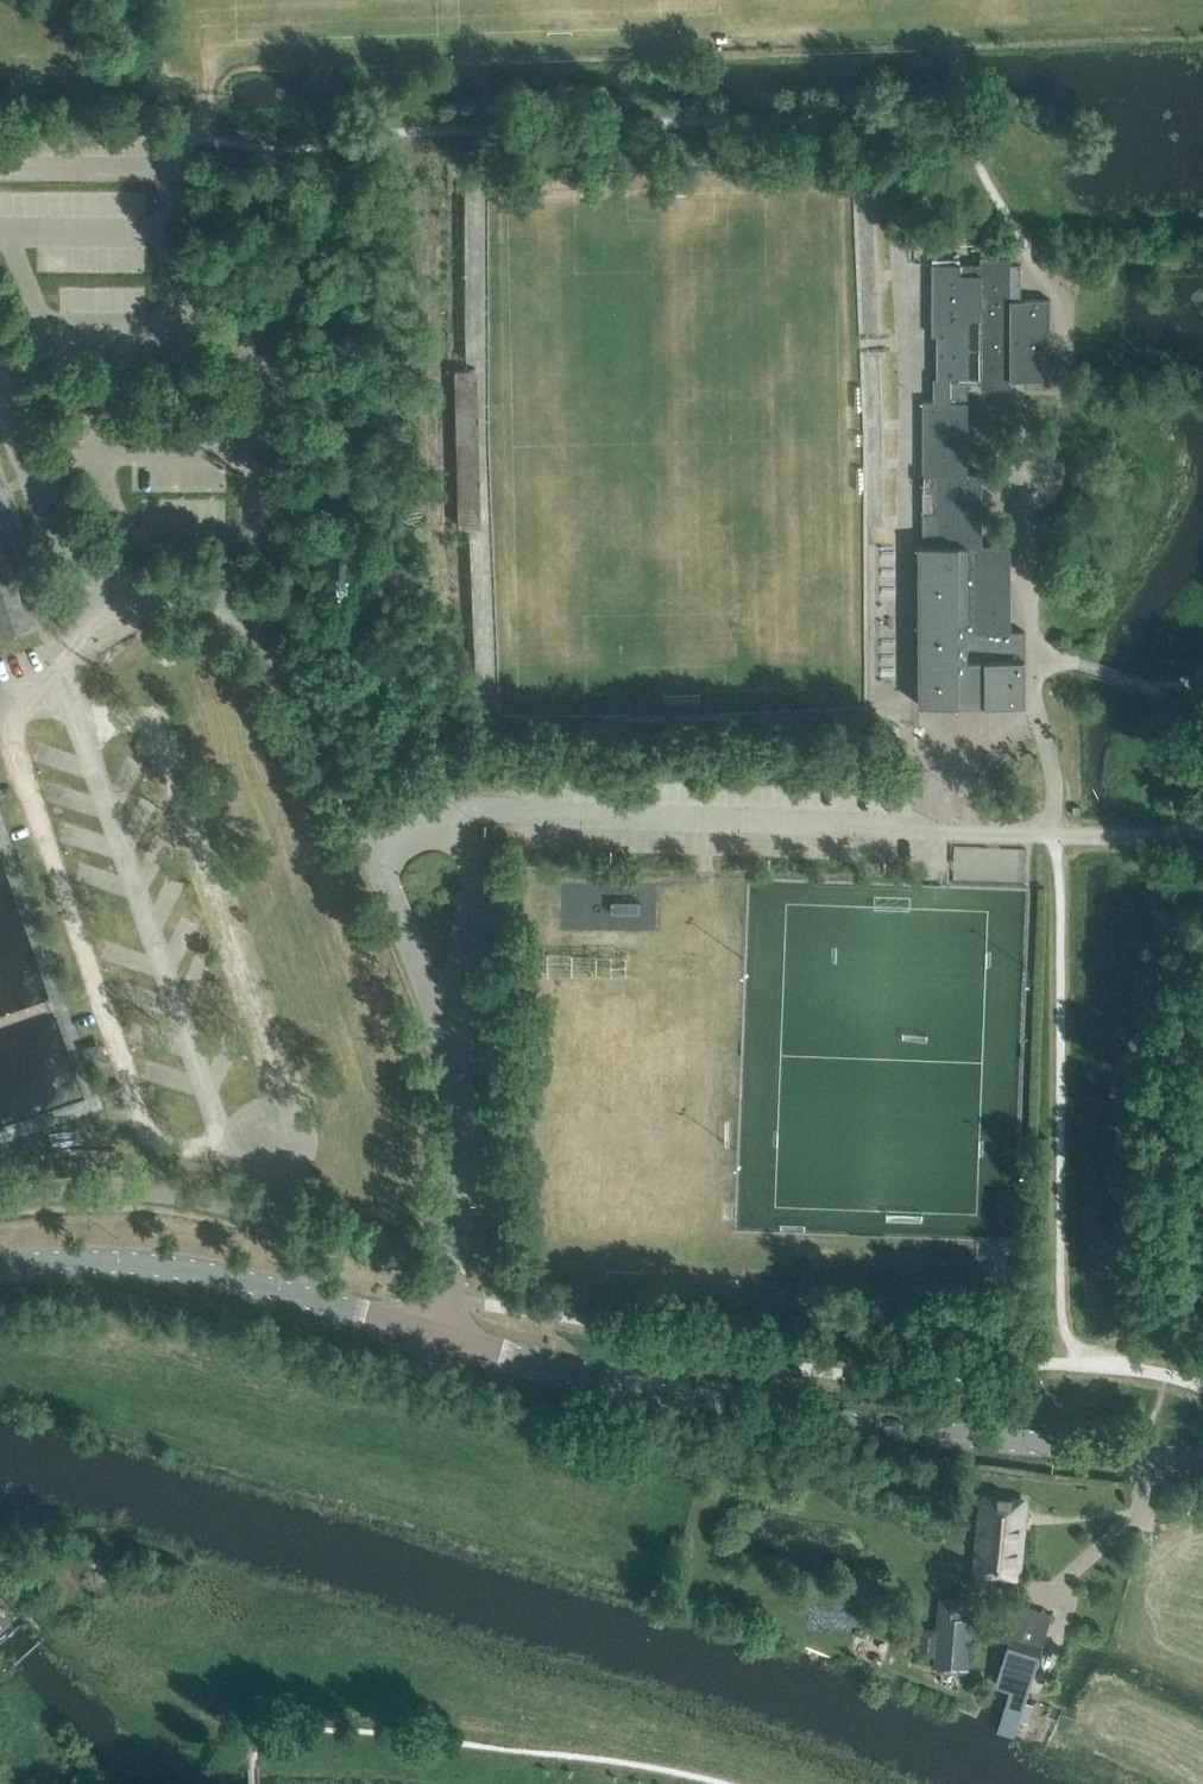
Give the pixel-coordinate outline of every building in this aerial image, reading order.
[(1011,546),(1010,544),(982,545),(982,473),(967,473),(967,379),(980,379),(980,387),(1011,387),(1011,379),(1050,379),(1050,299),(1021,299),(1021,262),(1011,262),(1011,256),(980,256),(980,262),(960,263),(932,263),(932,308),(932,335),(937,335),(937,377),(933,377),(933,400),(922,400),(922,473),(922,544),(918,544),(918,704),(1025,704),(1025,631),(1010,631),(1010,546),(1011,546)] [(30,626),(0,538),(0,630),(2,635),(30,626)] [(883,753),(899,753),(899,734),(883,734),(883,753)] [(316,1123),(304,1121),(302,1135),(314,1137),(316,1123)] [(333,1188),(345,1191),(348,1180),(335,1177),(333,1188)] [(986,1319),(1002,1319),(1002,1308),(986,1308),(986,1319)] [(974,1572),(975,1572),(974,1583),(993,1585),(995,1574),(1019,1576),(1024,1524),(1020,1524),(1022,1498),(986,1495),(983,1520),(979,1520),(974,1572)] [(968,1668),(973,1619),(964,1618),(966,1600),(941,1598),(934,1666),(944,1667),(943,1671),(959,1673),(959,1667),(968,1668)] [(1015,1736),(1017,1728),(1019,1721),(1026,1723),(1032,1703),(1026,1701),(1052,1613),(1019,1603),(994,1685),(1009,1689),(997,1731),(1015,1736)]
